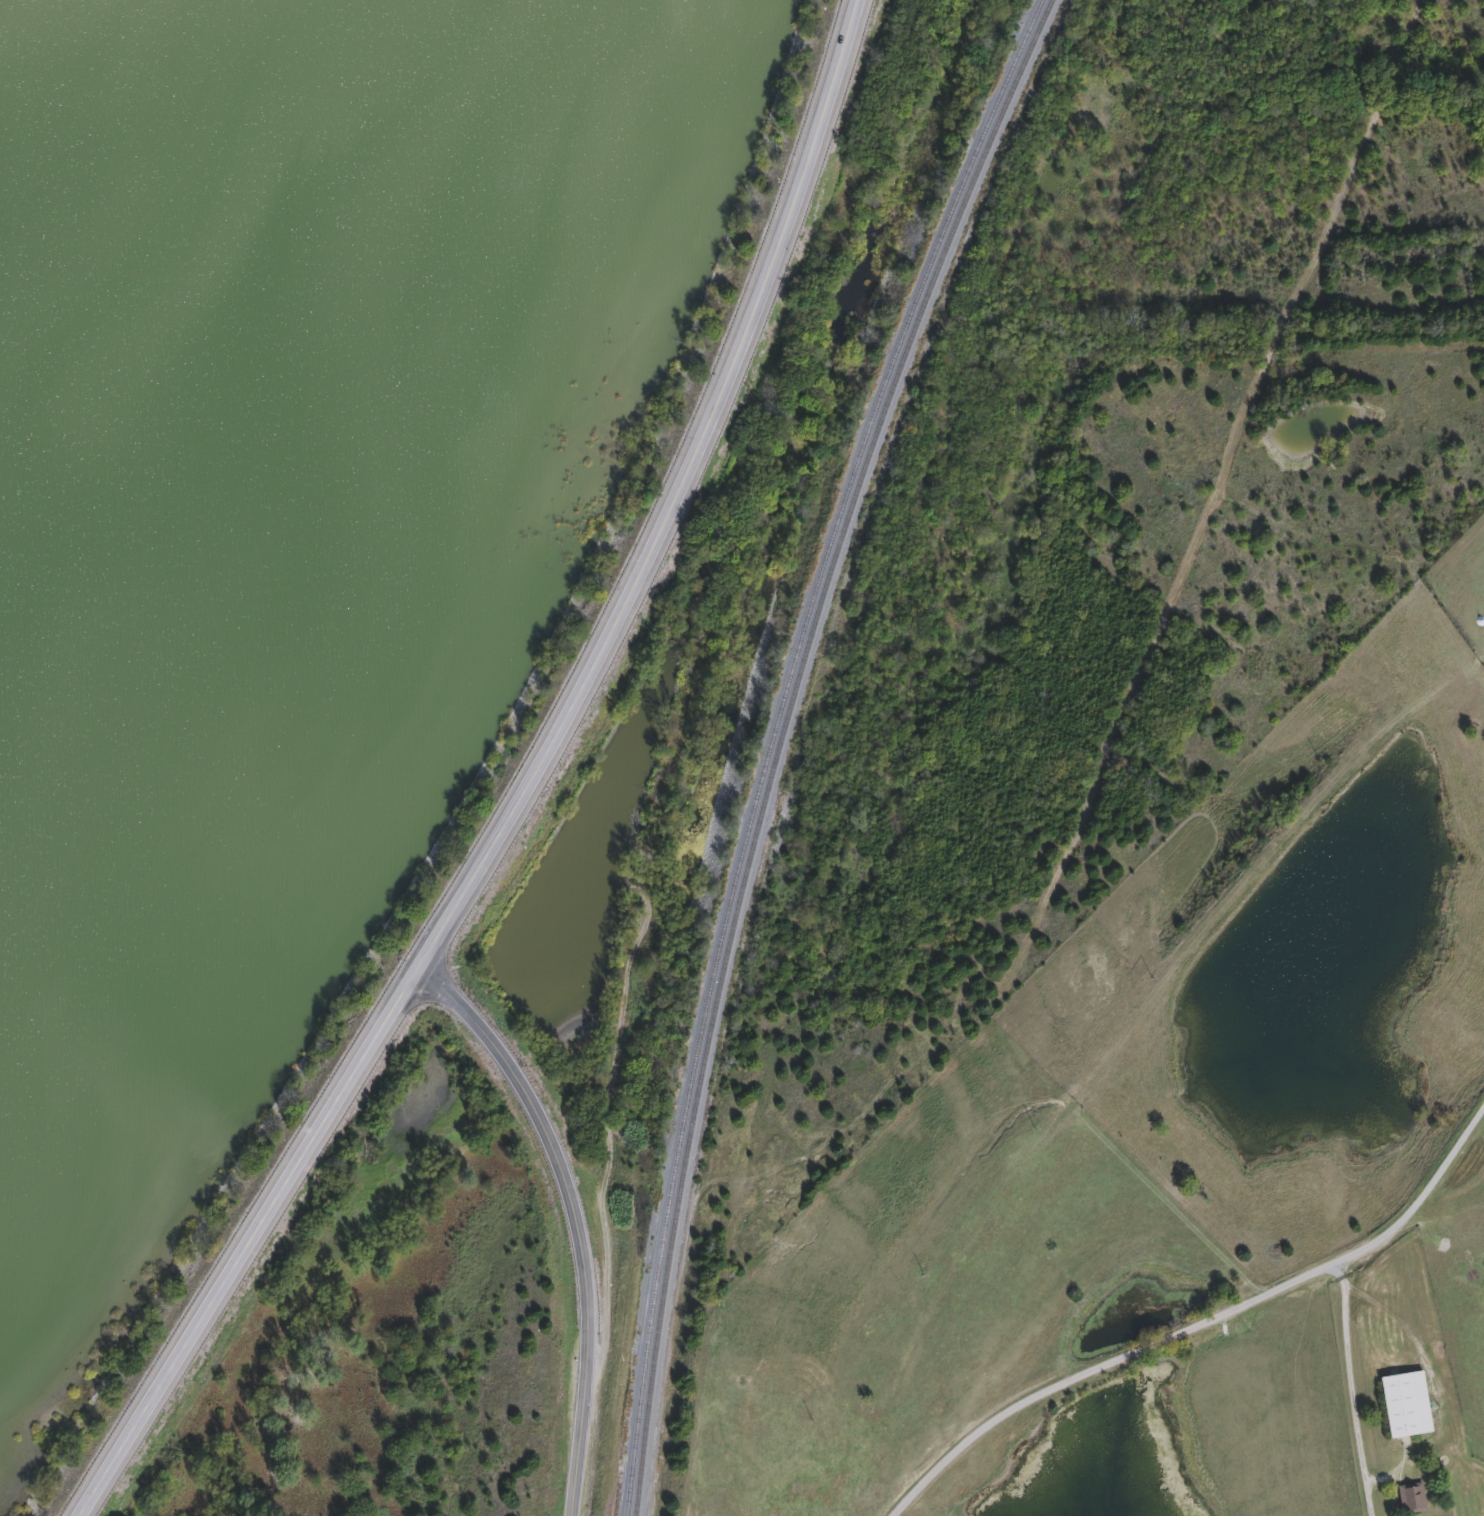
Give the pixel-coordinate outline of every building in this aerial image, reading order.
[(1433,1432),(1390,1438),(1381,1377),(1423,1371),(1433,1432)] [(1422,1483),(1425,1512),(1401,1514),(1398,1486),(1422,1483)]
